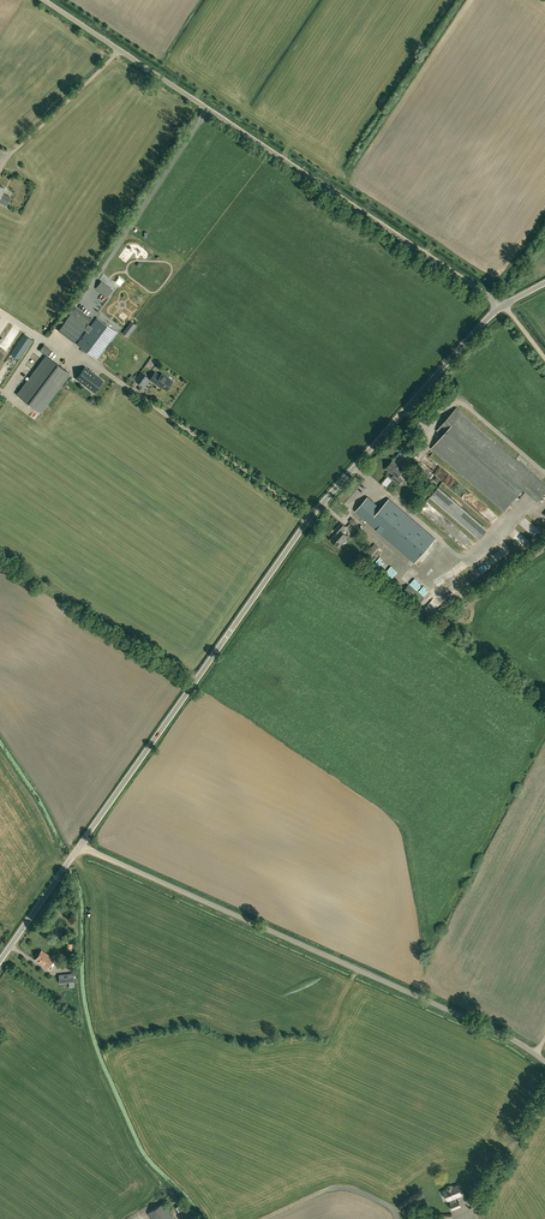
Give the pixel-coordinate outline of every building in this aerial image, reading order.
[(11,197),(2,193),(5,188),(0,186),(0,202),(7,205),(11,197)] [(96,288),(102,292),(106,286),(101,282),(96,288)] [(71,314),(71,313),(58,331),(74,343),(87,326),(71,314)] [(98,359),(118,332),(98,318),(91,327),(88,325),(85,329),(88,331),(78,344),(98,359)] [(128,337),(132,331),(128,328),(124,334),(128,337)] [(10,339),(17,341),(18,338),(20,339),(21,336),(13,332),(10,339)] [(46,346),(42,350),(48,355),(52,351),(46,346)] [(69,373),(46,356),(17,394),(40,412),(69,373)] [(95,392),(103,381),(85,367),(76,378),(95,392)] [(167,389),(173,381),(162,373),(160,376),(155,372),(150,379),(158,385),(159,384),(167,389)] [(142,385),(148,377),(142,373),(136,381),(142,385)] [(544,493),(544,485),(456,408),(436,431),(442,436),(431,449),(503,511),(523,487),(539,500),(544,493)] [(399,483),(403,480),(398,476),(403,470),(393,460),(386,468),(394,475),(392,477),(399,483)] [(455,506),(437,490),(432,495),(450,511),(455,506)] [(409,506),(412,502),(400,493),(397,497),(409,506)] [(381,508),(367,497),(356,511),(368,522),(369,522),(381,508)] [(435,538),(389,498),(381,508),(369,522),(415,562),(435,538)] [(338,546),(347,536),(342,531),(345,526),(341,522),(335,530),(338,532),(331,540),(338,546)] [(365,535),(362,532),(359,535),(357,533),(354,536),(360,541),(363,538),(363,537),(365,535)] [(368,563),(380,548),(375,543),(362,558),(368,563)] [(471,573),(476,581),(497,567),(492,560),(471,573)] [(426,597),(432,591),(417,577),(411,583),(426,597)] [(409,585),(402,592),(418,605),(424,598),(409,585)] [(427,608),(431,614),(435,611),(432,606),(427,608)] [(50,964),(54,959),(49,956),(49,955),(42,950),(35,960),(50,970),(52,966),(50,964)] [(59,983),(75,982),(74,972),(59,974),(59,983)] [(448,1188),(447,1190),(444,1191),(448,1201),(450,1200),(452,1204),(451,1205),(453,1210),(461,1206),(459,1202),(457,1202),(455,1198),(462,1195),(458,1185),(453,1187),(452,1187),(451,1186),(449,1186),(448,1187),(448,1188)]
